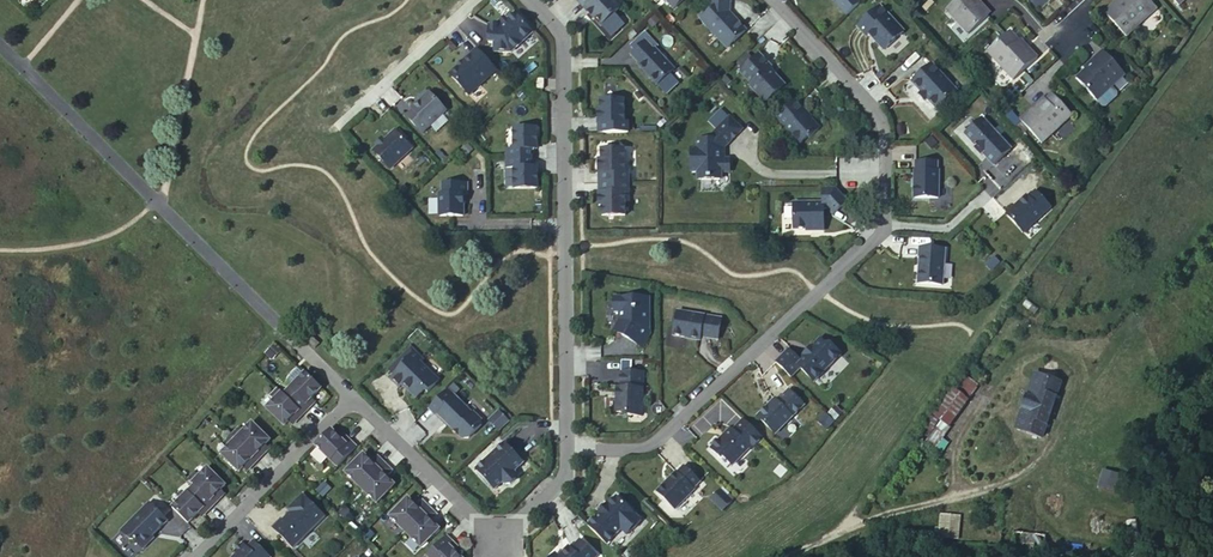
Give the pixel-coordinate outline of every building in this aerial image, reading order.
[(579,3),(586,10),(589,6),(583,0),(582,0),(579,3)] [(589,6),(586,10),(594,19),(597,17),(604,25),(621,9),(612,0),(583,0),(589,6)] [(665,2),(667,1),(674,9),(684,0),(663,0),(665,2)] [(987,16),(977,5),(979,3),(982,0),(957,0),(946,10),(968,34),(987,16)] [(1116,2),(1104,13),(1126,37),(1157,9),(1152,4),(1148,0),(1123,0),(1118,4),(1116,2)] [(730,4),(711,3),(710,13),(702,20),(728,49),(746,32),(736,21),(729,21),(730,4)] [(977,5),(987,16),(989,14),(979,3),(977,5)] [(881,6),(859,27),(868,36),(871,33),(878,39),(877,43),(885,51),(905,32),(881,6)] [(534,34),(515,14),(507,21),(508,22),(504,25),(503,25),(501,26),(489,26),(489,44),(495,44),(495,53),(512,54),(534,34)] [(1024,48),(1017,41),(1009,32),(987,53),(1012,80),(1036,58),(1026,46),(1024,48)] [(1020,39),(1017,41),(1024,48),(1026,46),(1020,39)] [(645,42),(631,55),(639,64),(638,65),(657,86),(674,70),(655,50),(654,51),(645,42)] [(496,70),(477,49),(462,62),(464,64),(460,68),(458,66),(449,74),(468,96),(496,70)] [(1102,52),(1091,62),(1093,64),(1085,71),(1077,79),(1097,101),(1124,76),(1102,52)] [(749,65),(742,72),(753,84),(751,86),(764,101),(769,101),(785,86),(770,69),(772,67),(760,55),(754,60),(749,65)] [(745,61),(749,65),(754,60),(750,56),(745,61)] [(1093,64),(1091,62),(1083,69),(1085,71),(1093,64)] [(933,65),(913,84),(923,94),(930,102),(938,111),(958,92),(933,65)] [(446,112),(429,94),(411,110),(413,111),(406,117),(422,135),(446,112)] [(930,102),(923,94),(920,96),(927,104),(930,102)] [(1033,110),(1032,108),(1019,120),(1041,143),(1072,116),(1051,94),(1044,100),(1033,110)] [(1043,98),(1032,108),(1033,110),(1044,100),(1043,98)] [(603,124),(603,133),(629,133),(628,123),(624,123),(624,100),(601,100),(601,110),(598,110),(598,124),(603,124)] [(796,100),(776,118),(786,130),(786,131),(800,145),(808,137),(809,139),(820,129),(809,118),(803,112),(805,110),(796,100)] [(743,132),(730,119),(713,136),(713,142),(697,142),(697,150),(692,150),(692,174),(698,174),(699,174),(699,182),(721,181),(720,174),(722,174),(730,174),(730,161),(721,161),(721,150),(725,150),(743,132)] [(984,120),(966,135),(973,143),(974,143),(978,146),(985,154),(988,158),(988,159),(995,166),(1012,151),(984,120)] [(506,149),(506,159),(531,159),(531,149),(535,149),(535,143),(538,143),(537,128),(514,128),(514,148),(506,149)] [(394,131),(372,152),(389,170),(411,150),(394,131)] [(978,146),(974,150),(981,158),(985,154),(978,146)] [(604,174),(604,184),(629,184),(629,173),(625,173),(625,151),(601,151),(602,161),(598,161),(599,174),(604,174)] [(531,159),(506,159),(507,168),(514,168),(515,189),(537,188),(536,174),(536,172),(536,167),(532,167),(531,159)] [(938,164),(916,164),(916,173),(915,173),(915,200),(939,200),(939,173),(937,173),(938,164)] [(629,184),(604,184),(604,194),(599,194),(599,207),(602,207),(602,217),(625,217),(625,194),(629,194),(629,184)] [(466,185),(442,185),(442,195),(439,199),(439,217),(463,217),(462,196),(466,195),(466,185)] [(824,204),(794,204),(794,230),(813,230),(813,232),(824,232),(824,210),(828,210),(834,217),(849,203),(837,189),(824,189),(824,204)] [(1016,209),(1008,217),(1025,236),(1053,211),(1037,194),(1030,200),(1028,198),(1020,206),(1021,207),(1017,210),(1016,209)] [(946,251),(921,249),(918,285),(943,287),(946,251)] [(649,317),(649,299),(614,299),(614,300),(611,303),(611,310),(614,312),(614,313),(620,313),(620,322),(615,330),(623,334),(621,337),(642,349),(648,339),(648,335),(645,333),(647,329),(645,327),(647,324),(647,320),(649,317)] [(721,320),(677,313),(673,336),(699,341),(700,338),(717,341),(721,320)] [(788,351),(776,364),(791,379),(800,370),(814,384),(841,356),(831,346),(829,349),(820,340),(811,349),(811,351),(805,358),(804,357),(799,362),(788,351)] [(422,362),(409,349),(395,363),(400,368),(391,378),(388,381),(397,390),(401,386),(407,391),(405,392),(414,401),(423,392),(426,395),(437,383),(419,365),(422,362)] [(400,368),(395,363),(386,373),(391,378),(400,368)] [(642,373),(620,373),(619,389),(616,389),(616,394),(619,394),(619,398),(616,400),(616,413),(625,414),(628,417),(641,417),(642,373)] [(949,428),(980,385),(966,375),(935,417),(949,428)] [(319,391),(304,376),(282,398),(301,417),(307,410),(304,406),(309,401),(319,391)] [(1060,384),(1035,376),(1015,430),(1040,439),(1060,384)] [(294,424),(301,417),(282,398),(276,392),(269,399),(273,403),(264,411),(282,429),(286,424),(290,420),(294,424)] [(462,441),(467,441),(480,427),(480,423),(472,415),(471,416),(453,397),(452,398),(446,392),(427,411),(434,418),(435,416),(454,434),(455,433),(461,439),(462,441)] [(804,406),(789,392),(777,403),(775,401),(759,416),(759,420),(775,436),(804,406)] [(309,401),(304,406),(307,410),(313,405),(309,401)] [(499,409),(488,420),(499,431),(510,420),(499,409)] [(762,439),(743,421),(733,432),(728,432),(724,436),(725,437),(722,440),(720,440),(710,450),(721,460),(723,458),(732,467),(749,449),(751,451),(762,439)] [(267,444),(250,427),(242,435),(238,431),(230,438),(255,463),(262,456),(258,453),(262,449),(267,444)] [(328,434),(313,449),(334,469),(352,451),(346,444),(342,448),(337,443),(328,434)] [(249,470),(255,463),(230,438),(223,446),(227,450),(219,458),(237,475),(241,470),(245,466),(249,470)] [(341,440),(337,443),(342,448),(346,444),(341,440)] [(502,446),(474,473),(492,492),(501,485),(503,487),(508,487),(513,482),(514,477),(511,475),(521,466),(502,446)] [(359,458),(341,477),(357,491),(380,467),(373,460),(367,466),(359,458)] [(387,473),(380,467),(357,491),(372,506),(390,488),(381,479),(387,473)] [(699,484),(683,468),(676,475),(675,474),(656,493),(674,511),(693,492),(692,490),(699,484)] [(1103,470),(1099,487),(1121,492),(1125,475),(1103,470)] [(222,489),(205,472),(197,480),(193,477),(186,484),(192,490),(211,508),(217,502),(214,498),(218,494),(222,489)] [(192,490),(170,512),(185,527),(195,517),(200,512),(204,515),(211,508),(192,490)] [(731,504),(720,492),(711,502),(722,513),(731,504)] [(322,517),(300,496),(284,513),(288,516),(280,524),(279,523),(270,532),(291,551),(322,517)] [(586,528),(605,546),(619,531),(626,537),(640,523),(615,499),(607,507),(606,506),(597,515),(598,516),(586,528)] [(403,502),(385,520),(400,535),(424,511),(418,504),(412,510),(403,502)] [(595,513),(597,515),(606,506),(604,504),(595,513)] [(147,507),(120,535),(130,544),(131,546),(140,554),(152,541),(150,540),(165,525),(147,507)] [(431,518),(424,511),(400,535),(416,550),(434,532),(425,524),(431,518)] [(200,512),(195,517),(199,521),(204,515),(200,512)] [(1127,521),(1129,549),(1139,548),(1137,521),(1127,521)] [(998,547),(1043,552),(1045,536),(1000,532),(998,547)] [(449,555),(444,549),(448,546),(441,539),(423,556),(452,556),(449,555)] [(579,542),(570,551),(567,548),(559,556),(594,556),(579,542)] [(252,544),(245,551),(240,546),(233,554),(236,556),(265,556),(252,544)] [(1098,556),(1100,556),(1101,546),(1089,545),(1088,556),(1098,556)] [(448,546),(444,549),(449,555),(453,551),(448,546)]
